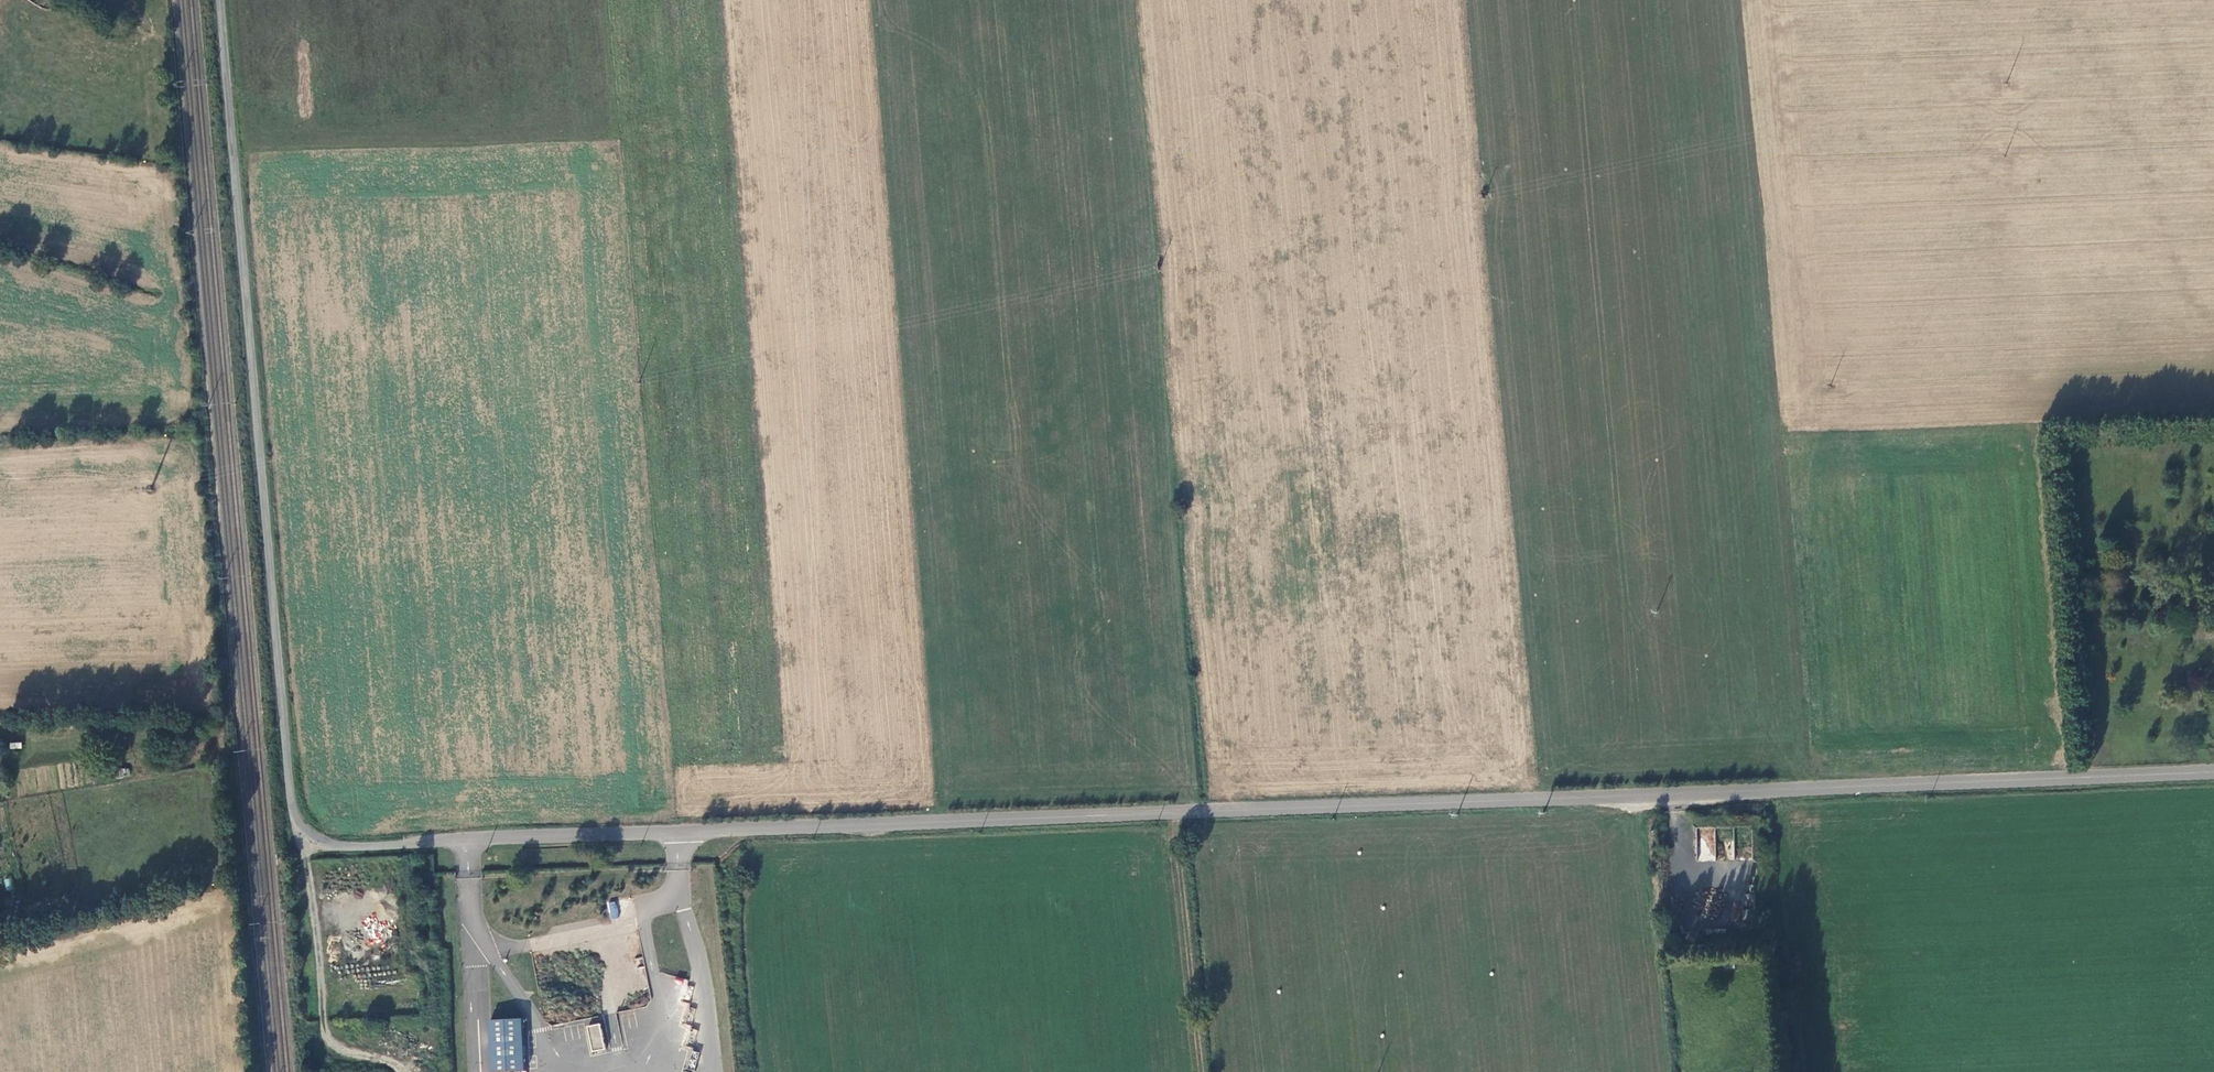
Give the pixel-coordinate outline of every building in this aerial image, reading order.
[(1717,828),(1699,826),(1696,860),(1714,861),(1717,828)] [(1726,863),(1726,892),(1706,892),(1707,927),(1751,927),(1750,863),(1726,863)] [(610,919),(619,918),(616,901),(608,902),(610,919)] [(511,1071),(522,1071),(522,1019),(489,1019),(489,1071),(511,1071)] [(587,1024),(589,1052),(604,1051),(602,1023),(587,1024)]
